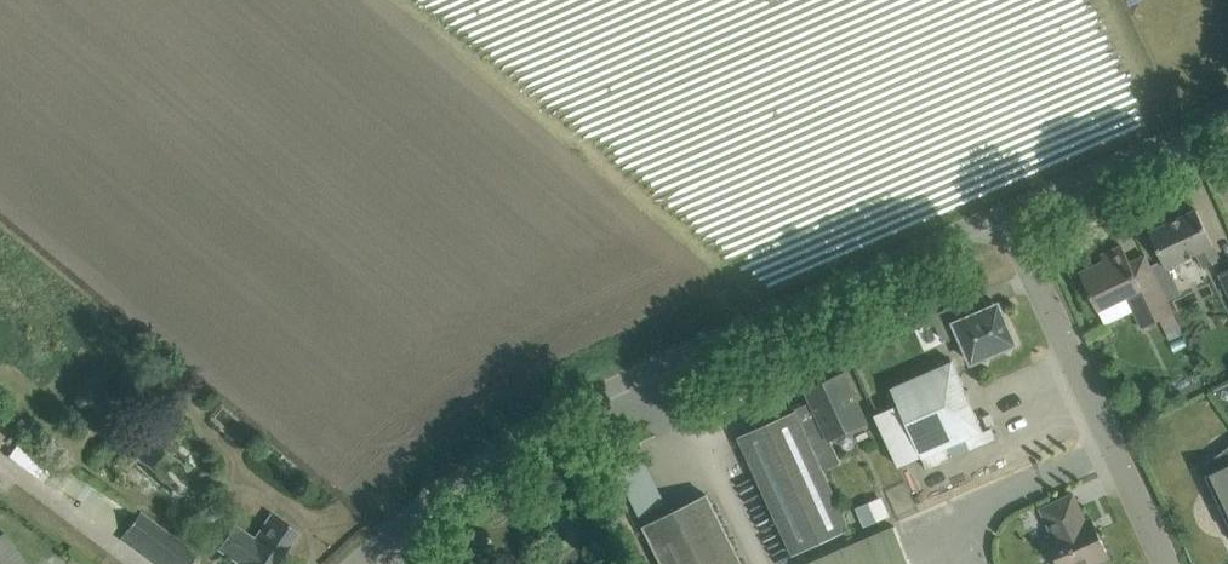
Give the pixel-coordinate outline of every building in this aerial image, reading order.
[(1222,260),(1209,231),(1198,209),(1151,231),(1168,266),(1199,252),(1206,267),(1222,260)] [(1174,312),(1162,286),(1151,264),(1136,271),(1123,245),(1103,254),(1106,260),(1082,271),(1100,309),(1133,293),(1148,325),(1174,312)] [(983,292),(958,303),(933,314),(943,337),(949,339),(963,334),(975,361),(991,354),(996,352),(1018,342),(1000,303),(989,307),(983,292)] [(985,430),(954,359),(893,386),(924,456),(985,430)] [(868,421),(855,393),(845,371),(807,388),(825,427),(808,434),(796,409),(740,435),(795,554),(851,528),(822,465),(840,457),(832,438),(868,421)] [(8,459),(30,469),(38,451),(16,441),(8,459)] [(1206,475),(1227,521),(1227,447),(1207,462),(1212,472),(1206,475)] [(718,515),(707,493),(645,524),(665,563),(743,563),(718,515)] [(1087,520),(1075,493),(1042,508),(1054,534),(1049,537),(1061,563),(1094,563),(1111,556),(1093,517),(1087,520)] [(863,524),(889,512),(880,494),(854,507),(863,524)] [(192,558),(137,517),(141,512),(140,511),(120,538),(156,563),(189,563),(197,553),(196,552),(192,558)] [(299,531),(271,513),(255,537),(234,524),(218,549),(238,562),(237,563),(277,563),(299,531)] [(896,526),(807,563),(913,563),(896,526)] [(5,533),(0,536),(0,563),(27,563),(5,533)]
